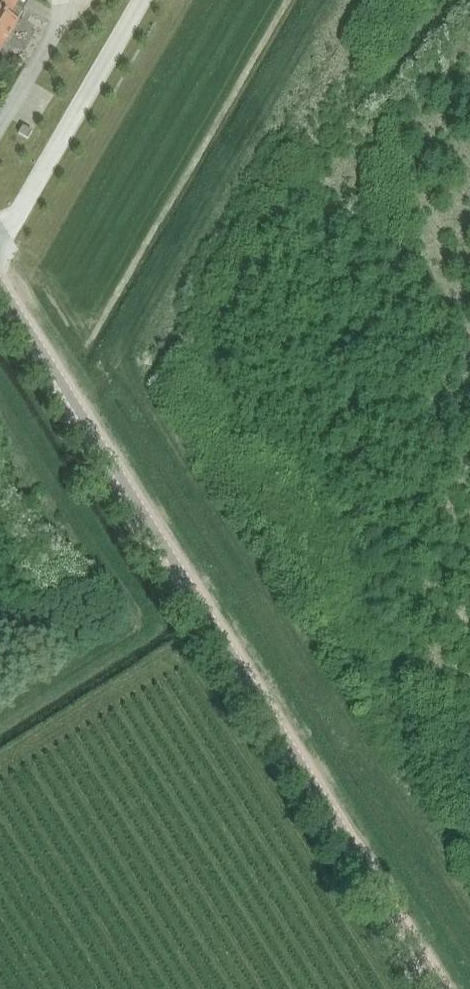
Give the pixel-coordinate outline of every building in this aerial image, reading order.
[(17,21),(23,10),(16,6),(20,0),(0,0),(0,51),(17,21)] [(22,126),(17,134),(27,140),(31,132),(22,126)]
